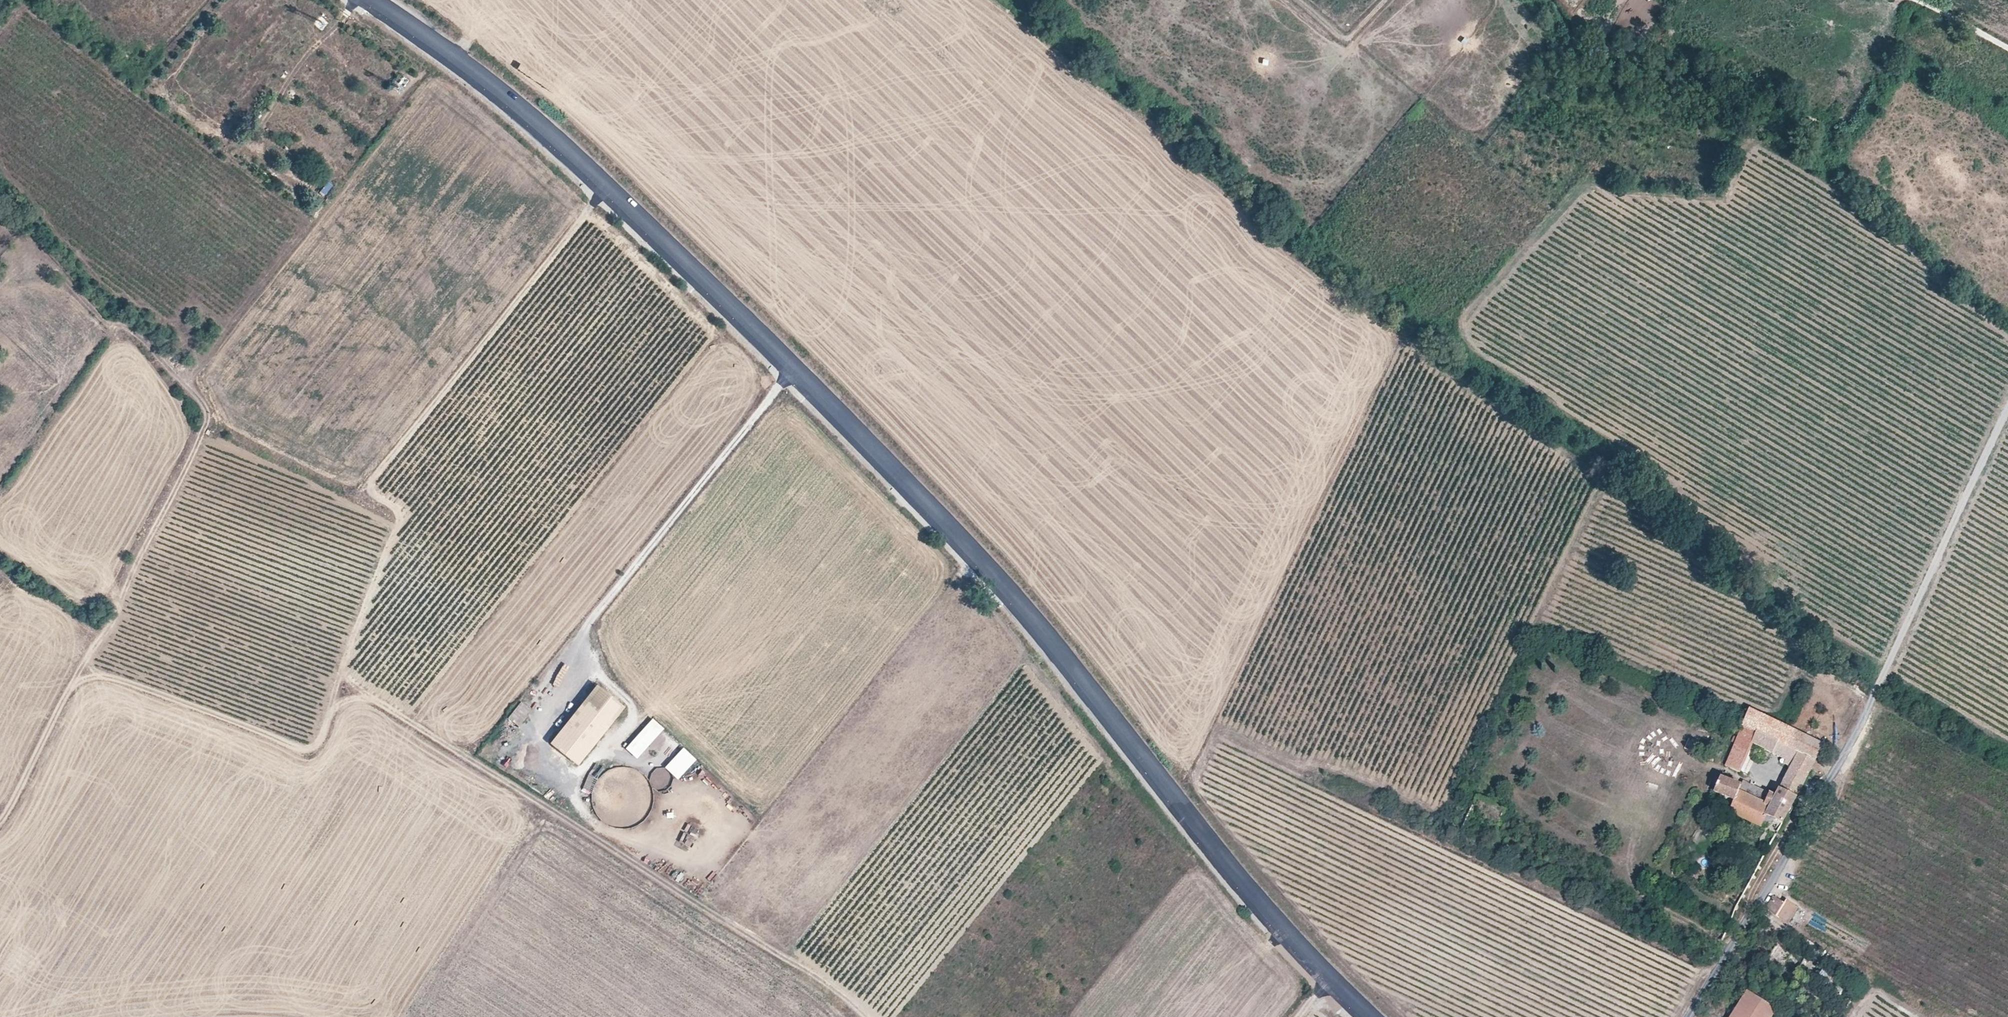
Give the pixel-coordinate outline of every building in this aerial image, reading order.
[(599,686),(552,744),(580,766),(626,708),(599,686)] [(532,711),(522,703),(509,718),(519,726),(532,711)] [(1823,745),(1749,708),(1742,726),(1725,766),(1740,773),(1753,743),(1773,754),(1778,743),(1815,761),(1823,745)] [(628,750),(638,759),(664,729),(654,720),(628,750)] [(1797,797),(1815,761),(1778,743),(1773,754),(1792,764),(1779,788),(1797,797)] [(666,768),(678,780),(697,760),(685,748),(666,768)] [(1784,825),(1797,797),(1779,788),(1776,794),(1770,791),(1765,803),(1739,791),(1741,784),(1722,776),(1714,792),(1734,801),(1730,813),(1762,828),(1767,817),(1779,822),(1784,825)] [(1770,791),(1743,778),(1741,784),(1739,791),(1765,803),(1770,791)] [(1770,830),(1779,822),(1767,817),(1762,827),(1770,830)] [(1799,908),(1786,899),(1784,903),(1773,895),(1764,908),(1788,925),(1799,908)] [(1774,1007),(1745,989),(1727,1016),(1768,1016),(1774,1007)]
